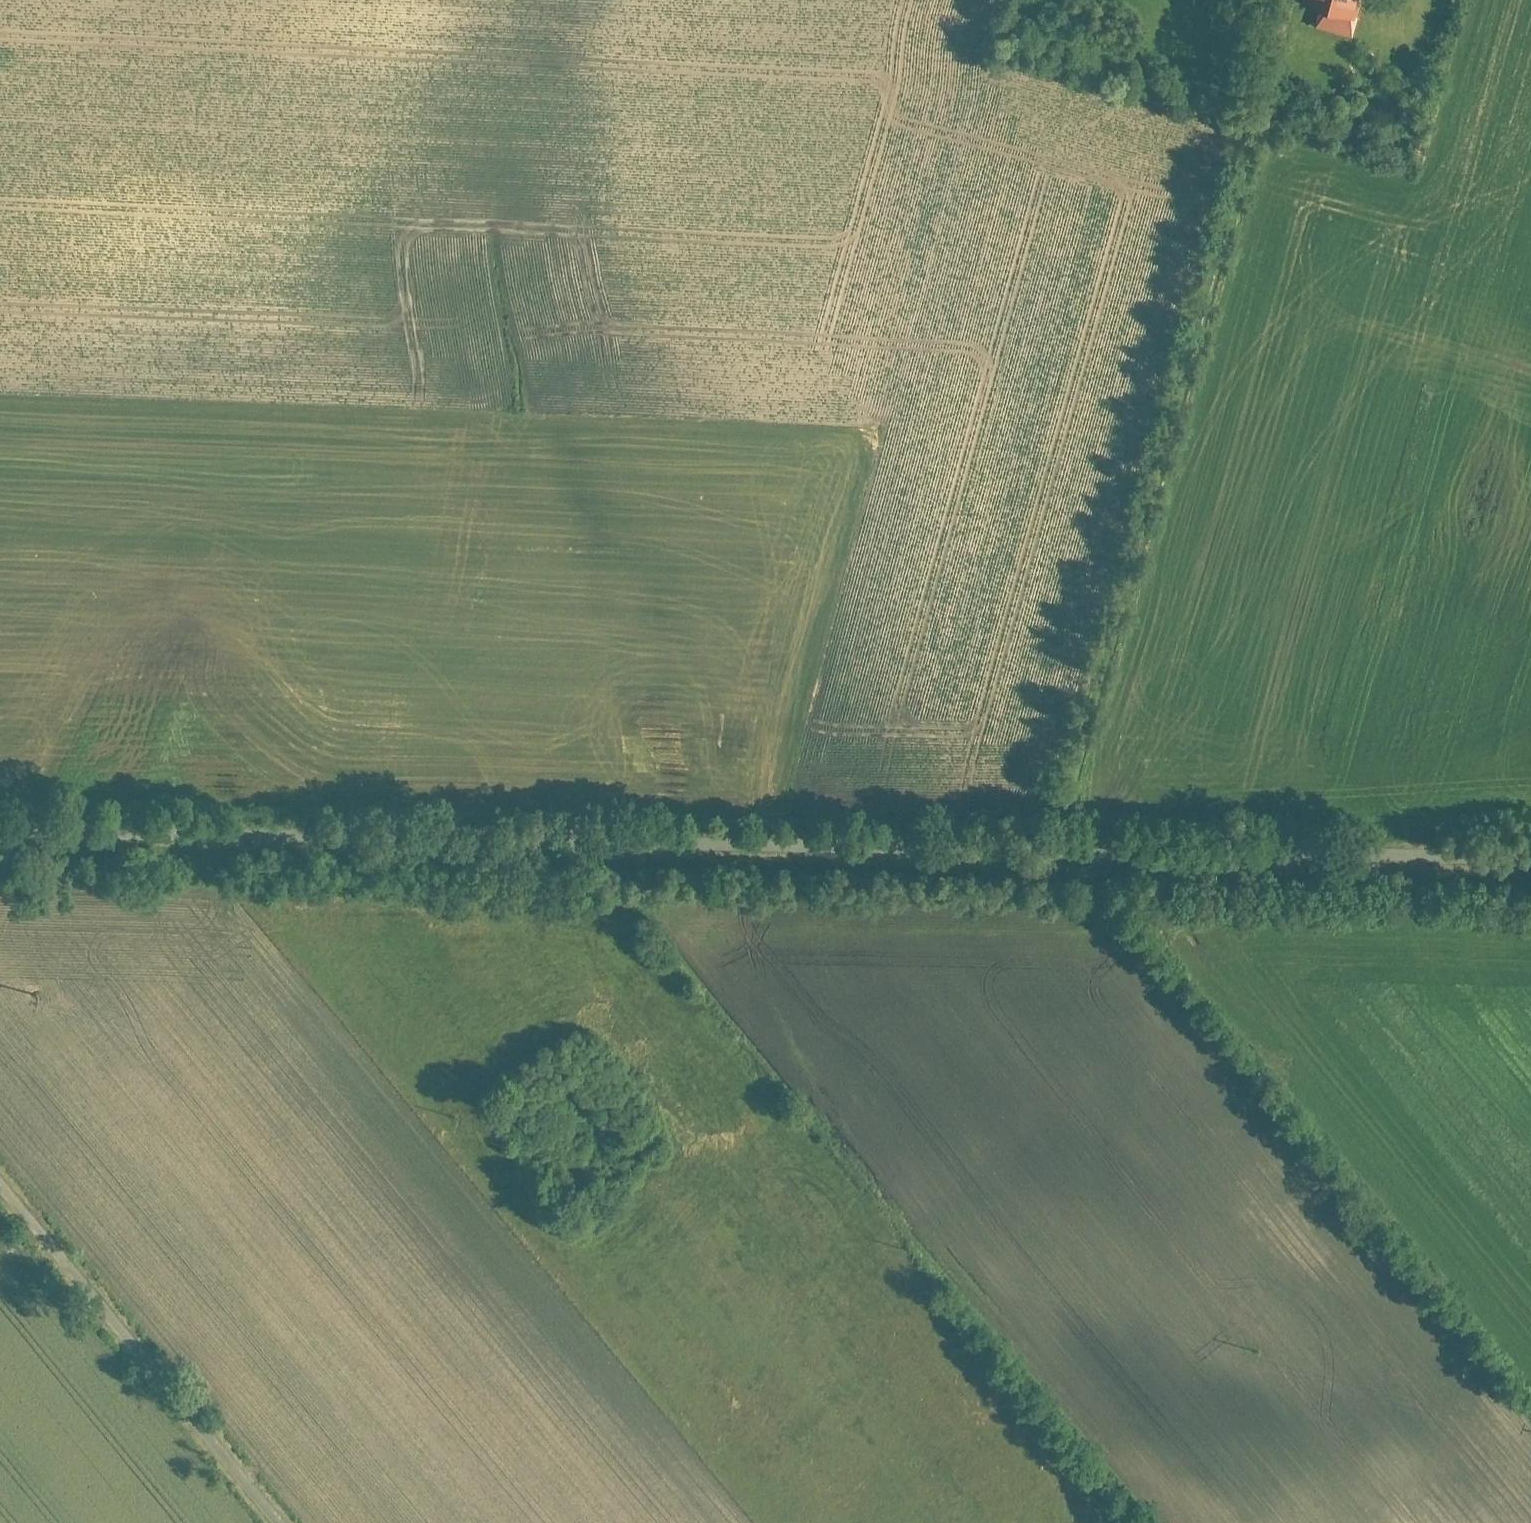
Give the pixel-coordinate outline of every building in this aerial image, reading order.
[(1307,18),(1354,30),(1362,0),(1311,0),(1307,18)]
